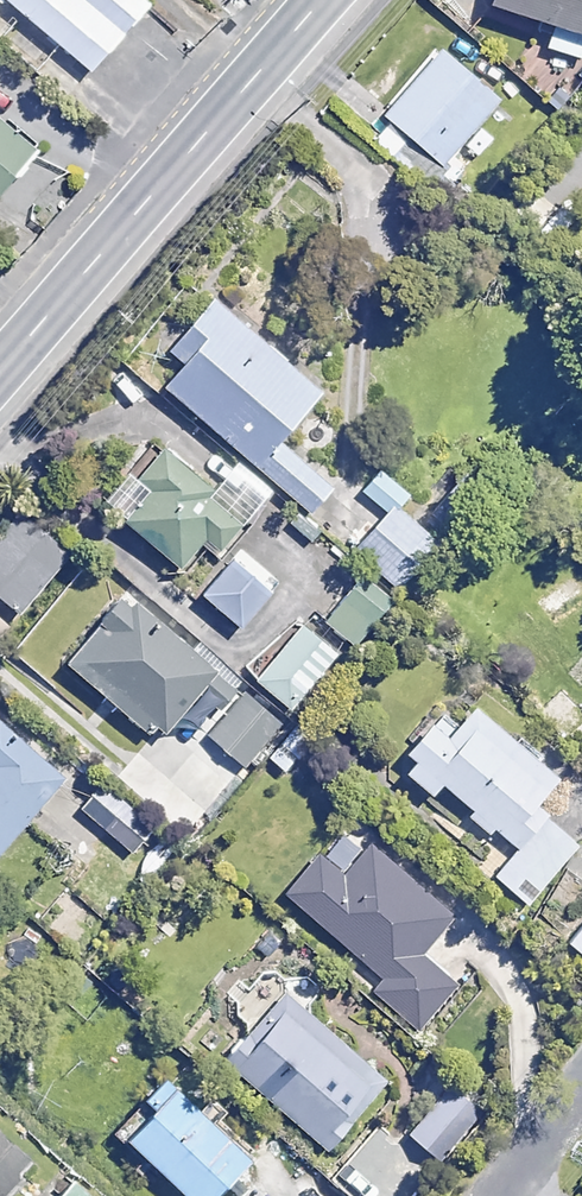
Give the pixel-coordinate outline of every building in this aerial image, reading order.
[(141,0),(8,0),(12,3),(7,9),(85,74),(145,3),(141,0)] [(485,1),(554,25),(546,47),(581,59),(581,0),(485,0),(485,1)] [(497,100),(439,49),(367,132),(425,183),(497,100)] [(33,150),(0,123),(0,189),(33,150)] [(565,217),(536,191),(514,216),(543,241),(565,217)] [(158,381),(304,509),(327,483),(276,438),(317,391),(209,297),(169,342),(182,354),(158,381)] [(240,526),(164,459),(116,513),(177,568),(204,538),(218,551),(240,526)] [(403,591),(439,544),(392,508),(407,489),(382,470),(362,497),(383,514),(353,552),(403,591)] [(19,514),(0,535),(0,596),(21,613),(69,557),(19,514)] [(247,576),(228,559),(199,593),(239,628),(277,584),(256,565),(247,576)] [(390,602),(361,578),(326,621),(355,644),(390,602)] [(211,674),(117,596),(64,660),(158,738),(211,674)] [(336,654),(300,623),(252,678),(287,709),(336,654)] [(280,725),(244,694),(210,735),(246,765),(280,725)] [(529,902),(575,848),(552,828),(555,825),(532,805),(553,781),(470,707),(457,722),(441,708),(405,749),(416,758),(406,770),(429,791),(437,782),(493,831),(520,854),(500,877),(529,902)] [(0,725),(0,846),(60,779),(0,725)] [(312,746),(296,729),(267,756),(282,773),(312,746)] [(151,827),(98,783),(79,806),(132,850),(151,827)] [(457,923),(371,849),(343,881),(315,856),(285,891),(388,979),(377,992),(423,1031),(457,990),(424,961),(457,923)] [(564,941),(581,956),(581,919),(564,941)] [(386,1082),(283,994),(224,1062),(327,1150),(386,1082)] [(157,1073),(133,1100),(146,1112),(122,1139),(185,1195),(213,1195),(249,1156),(157,1073)] [(477,1113),(451,1089),(410,1132),(436,1157),(477,1113)] [(71,1179),(57,1195),(91,1195),(71,1179)]
